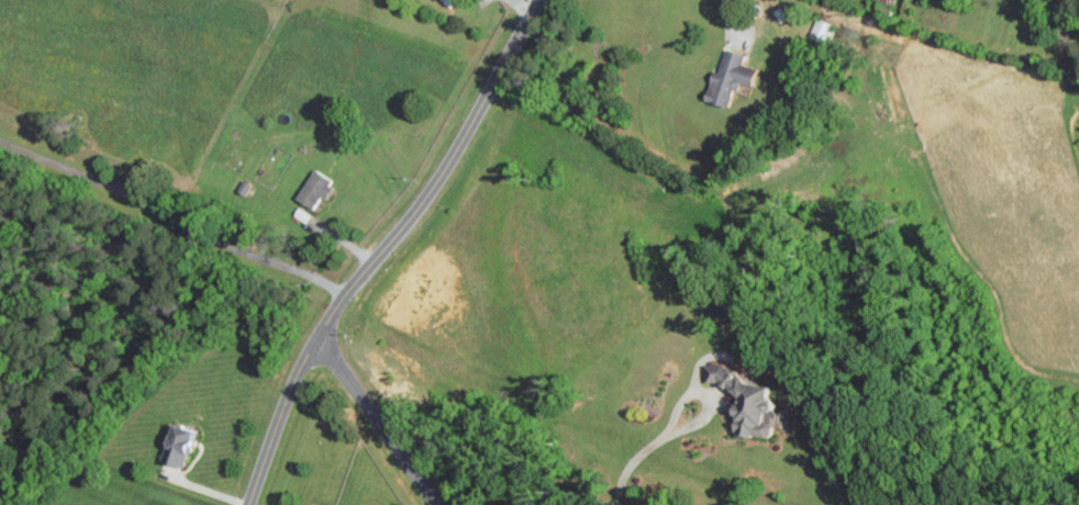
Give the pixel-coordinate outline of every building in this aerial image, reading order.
[(807,35),(827,44),(836,26),(816,17),(807,35)] [(753,67),(740,63),(742,53),(718,47),(705,101),(726,106),(730,88),(734,89),(737,82),(749,85),(753,67)] [(293,198),(312,210),(331,180),(312,168),(293,198)] [(766,440),(770,423),(759,420),(762,408),(771,410),(774,399),(768,398),(771,387),(717,373),(720,365),(705,361),(700,381),(734,390),(728,412),(732,413),(728,430),(766,440)] [(179,467),(189,429),(167,423),(161,445),(168,447),(164,463),(179,467)]
